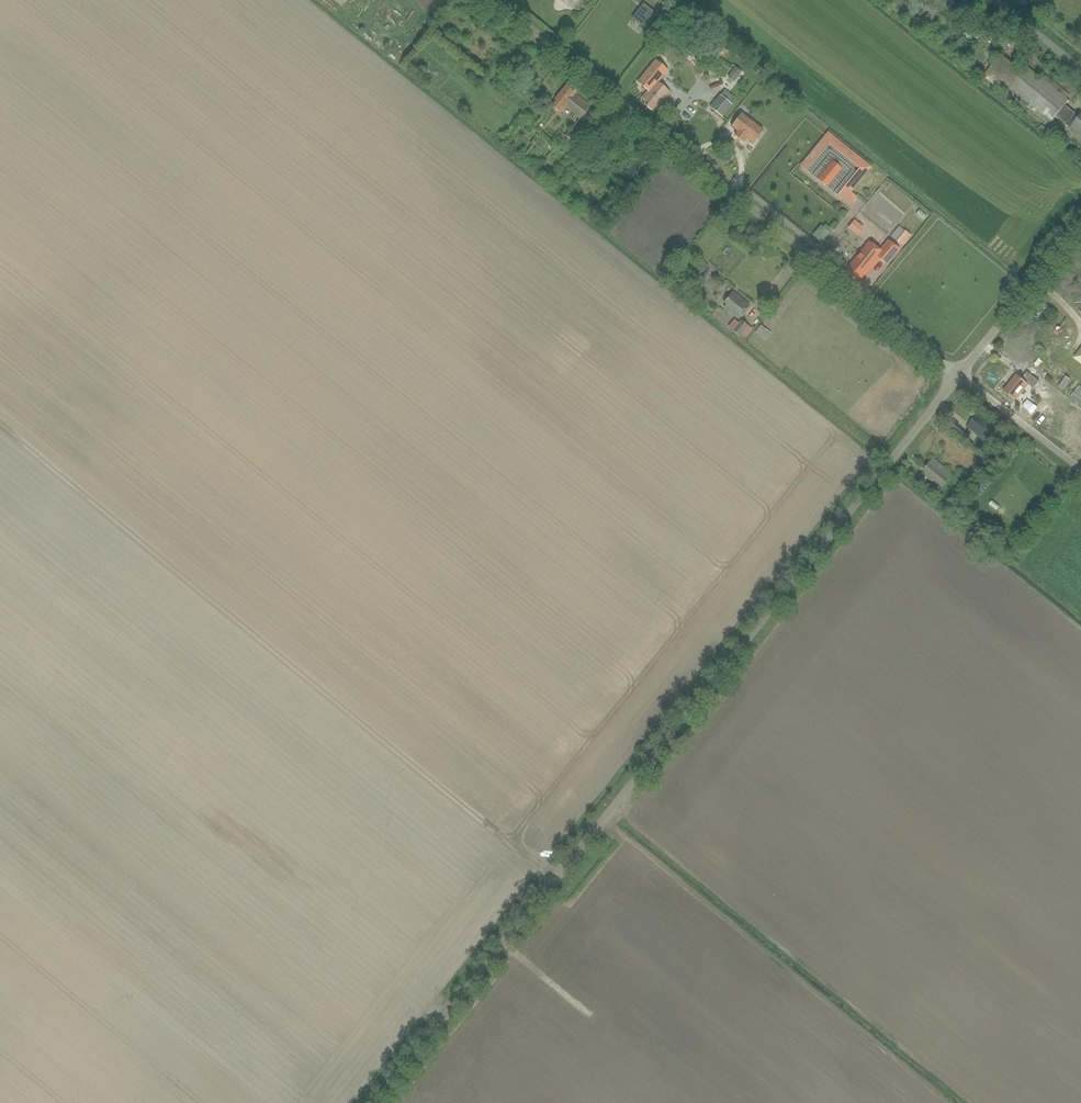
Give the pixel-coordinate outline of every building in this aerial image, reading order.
[(572,9),(579,0),(560,0),(572,9)] [(648,7),(661,12),(664,3),(656,0),(650,0),(648,7)] [(899,5),(906,9),(910,2),(907,0),(902,0),(899,5)] [(983,76),(1012,99),(1016,94),(1051,123),(1056,116),(1071,128),(1072,127),(1080,134),(1080,116),(1080,117),(1074,112),(1073,113),(1064,106),(1069,100),(1026,66),(1022,71),(1000,54),(983,76)] [(655,61),(638,82),(648,91),(642,98),(645,101),(643,104),(650,111),(650,110),(654,113),(670,93),(658,83),(668,71),(655,61)] [(741,72),(736,68),(730,76),(735,79),(741,72)] [(576,92),(568,85),(557,98),(560,100),(553,108),(561,114),(567,107),(580,118),(590,106),(575,94),(576,92)] [(720,95),(710,108),(721,117),(731,104),(720,95)] [(684,98),(674,113),(689,123),(700,108),(684,98)] [(741,115),(731,127),(738,133),(735,137),(743,143),(747,139),(753,144),(763,132),(741,115)] [(565,136),(572,142),(580,131),(574,126),(565,136)] [(837,195),(850,206),(857,197),(851,192),(872,167),(828,132),(800,166),(807,172),(829,145),(859,169),(837,195)] [(635,185),(651,168),(641,159),(625,175),(635,185)] [(819,180),(829,188),(843,171),(833,163),(819,180)] [(849,228),(859,235),(866,226),(856,219),(849,228)] [(834,232),(823,223),(813,235),(823,244),(834,232)] [(890,236),(901,245),(910,235),(905,230),(904,231),(899,226),(890,236)] [(868,241),(847,267),(850,269),(849,270),(857,277),(858,276),(861,278),(878,258),(886,264),(898,249),(887,240),(879,250),(868,241)] [(739,318),(749,305),(732,291),(723,302),(726,304),(724,307),(739,318)] [(741,321),(733,331),(739,337),(746,329),(749,331),(751,329),(741,321)] [(765,340),(771,333),(762,325),(756,332),(765,340)] [(1016,374),(1003,390),(1015,399),(1028,383),(1034,388),(1039,381),(1027,371),(1022,378),(1016,374)] [(1065,389),(1071,378),(1066,375),(1061,387),(1065,389)] [(1080,404),(1080,385),(1072,396),(1080,404)] [(987,443),(999,428),(978,411),(969,422),(971,424),(968,428),(987,443)] [(953,474),(932,458),(923,469),(926,471),(923,474),(941,489),(953,474)]
